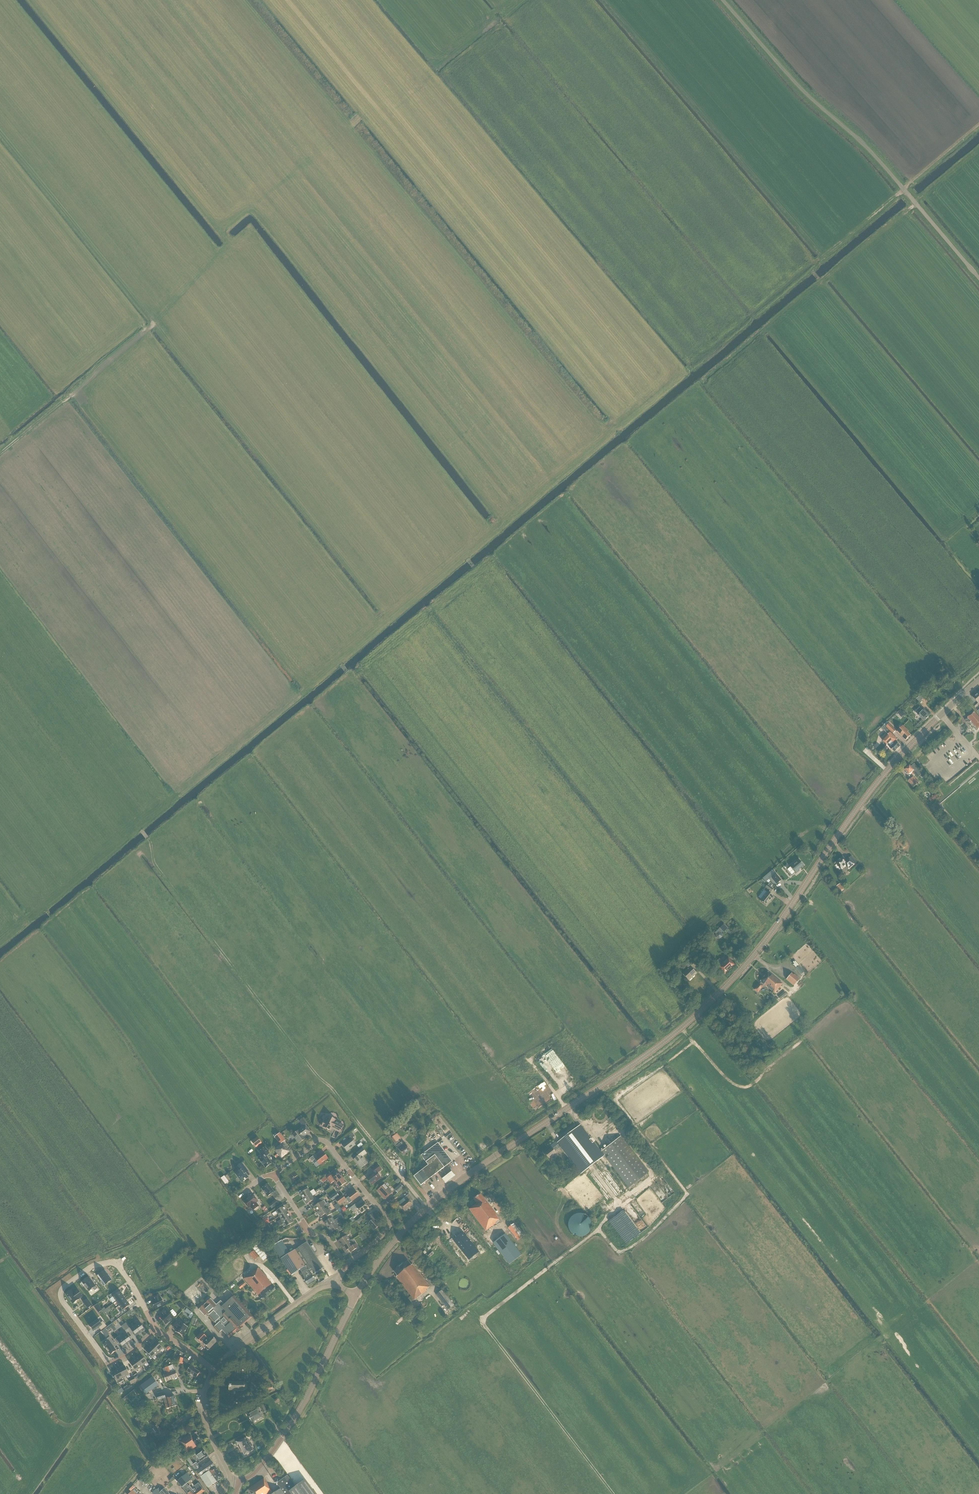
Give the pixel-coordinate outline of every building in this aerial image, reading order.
[(922,702),(922,701),(927,696),(924,693),(916,699),(920,703),(922,702)] [(919,707),(915,712),(918,715),(924,721),(930,715),(924,709),(923,711),(919,707)] [(974,712),(968,718),(966,719),(968,721),(966,722),(972,728),(973,727),(977,731),(978,730),(978,729),(978,718),(974,712)] [(886,727),(893,734),(896,731),(889,724),(886,727)] [(909,731),(903,726),(897,732),(906,740),(911,735),(908,732),(909,731)] [(887,732),(881,738),(884,741),(883,741),(890,748),(894,753),(900,746),(896,742),(895,742),(897,740),(890,733),(889,734),(887,732)] [(919,776),(922,774),(917,768),(917,769),(914,766),(912,768),(910,765),(905,770),(909,775),(914,770),(919,776)] [(908,781),(913,787),(919,782),(918,780),(917,781),(914,778),(915,778),(914,776),(908,781)] [(929,799),(931,802),(938,796),(936,794),(929,799)] [(848,870),(854,864),(849,857),(845,860),(842,857),(835,863),(840,869),(840,868),(841,870),(846,866),(848,870)] [(794,864),(793,863),(790,866),(796,874),(799,870),(804,866),(799,860),(794,864)] [(776,874),(771,878),(777,884),(781,880),(776,874)] [(769,894),(770,892),(771,892),(773,889),(768,885),(765,888),(768,891),(760,901),(767,906),(773,897),(769,894)] [(726,927),(724,924),(715,933),(716,933),(716,937),(719,938),(722,936),(722,933),(722,931),(726,927)] [(718,960),(714,963),(725,975),(735,965),(728,958),(722,964),(718,960)] [(690,967),(692,966),(694,964),(690,959),(688,961),(684,964),(688,969),(682,974),(689,981),(696,974),(690,967)] [(760,982),(761,982),(760,984),(760,983),(754,990),(758,993),(763,986),(764,984),(775,994),(783,984),(768,972),(769,972),(760,982)] [(799,980),(792,974),(787,980),(794,986),(799,980)] [(552,1047),(551,1047),(555,1042),(551,1039),(544,1047),(549,1051),(552,1047)] [(548,1056),(562,1078),(571,1073),(562,1059),(558,1061),(557,1060),(555,1062),(551,1056),(555,1053),(554,1051),(550,1053),(551,1054),(548,1056)] [(595,1123),(600,1120),(601,1121),(609,1116),(605,1109),(591,1117),(595,1123)] [(340,1132),(343,1125),(336,1121),(328,1117),(326,1122),(325,1121),(322,1126),(331,1131),(332,1128),(340,1132)] [(621,1136),(605,1148),(601,1152),(580,1125),(557,1143),(558,1145),(553,1149),(552,1148),(544,1154),(549,1159),(556,1154),(555,1153),(561,1148),(581,1174),(584,1172),(609,1203),(649,1172),(621,1136)] [(305,1139),(304,1137),(310,1132),(306,1126),(299,1131),(299,1130),(293,1135),(299,1144),(305,1139)] [(394,1131),(388,1135),(391,1138),(397,1146),(399,1149),(398,1149),(403,1155),(410,1150),(405,1144),(403,1146),(398,1140),(398,1141),(397,1140),(400,1137),(397,1134),(396,1134),(394,1131)] [(280,1133),(275,1137),(281,1144),(285,1140),(280,1133)] [(354,1136),(352,1133),(347,1138),(349,1140),(342,1145),(347,1151),(355,1145),(352,1141),(355,1139),(353,1137),(354,1136)] [(262,1143),(257,1137),(252,1142),(256,1147),(262,1143)] [(421,1186),(435,1174),(444,1168),(452,1161),(438,1143),(421,1156),(428,1165),(414,1176),(421,1186)] [(283,1144),(275,1150),(281,1158),(289,1151),(283,1144)] [(263,1157),(259,1160),(266,1168),(272,1163),(266,1156),(270,1154),(265,1147),(259,1152),(263,1157)] [(367,1164),(362,1157),(366,1153),(363,1149),(357,1153),(359,1156),(354,1159),(361,1168),(367,1164)] [(315,1159),(320,1165),(328,1159),(323,1153),(317,1157),(315,1154),(310,1159),(312,1162),(315,1159)] [(237,1167),(240,1171),(236,1174),(242,1182),(248,1178),(244,1171),(246,1169),(242,1163),(237,1167)] [(374,1173),(367,1179),(372,1185),(381,1178),(377,1173),(382,1170),(378,1165),(372,1170),(374,1173)] [(439,1178),(443,1183),(453,1175),(449,1170),(439,1178)] [(335,1184),(343,1178),(340,1174),(334,1178),(332,1175),(330,1173),(321,1179),(323,1182),(327,1179),(331,1184),(334,1182),(335,1184)] [(341,1186),(346,1182),(343,1178),(335,1184),(337,1186),(334,1188),(338,1192),(342,1188),(341,1186)] [(268,1197),(274,1192),(268,1184),(262,1189),(268,1197)] [(384,1184),(377,1191),(381,1195),(389,1188),(384,1184)] [(403,1188),(400,1184),(394,1189),(397,1193),(403,1188)] [(385,1200),(393,1193),(389,1188),(381,1195),(385,1200)] [(310,1192),(308,1189),(300,1194),(303,1199),(315,1192),(314,1190),(310,1192)] [(642,1193),(647,1199),(653,1195),(648,1189),(642,1193)] [(352,1201),(359,1196),(355,1191),(348,1196),(349,1197),(346,1199),(349,1203),(352,1201)] [(306,1204),(315,1199),(313,1196),(316,1194),(315,1192),(303,1199),(306,1204)] [(329,1197),(332,1201),(339,1196),(336,1192),(329,1197)] [(409,1194),(404,1198),(406,1201),(400,1206),(404,1211),(412,1205),(410,1202),(414,1200),(409,1194)] [(486,1231),(496,1224),(500,1221),(495,1215),(497,1215),(488,1203),(481,1194),(474,1199),(477,1204),(469,1209),(486,1231)] [(253,1211),(259,1206),(256,1203),(258,1202),(253,1195),(243,1202),(249,1209),(250,1208),(253,1211)] [(336,1200),(339,1205),(346,1200),(342,1195),(336,1200)] [(319,1204),(314,1207),(317,1212),(329,1204),(328,1202),(326,1204),(324,1201),(322,1198),(317,1201),(319,1204)] [(269,1206),(272,1209),(279,1204),(276,1200),(269,1206)] [(359,1210),(361,1213),(368,1208),(364,1202),(358,1207),(355,1204),(350,1208),(354,1213),(359,1210)] [(638,1232),(647,1226),(638,1212),(638,1211),(632,1203),(626,1205),(628,1213),(625,1209),(621,1210),(617,1213),(617,1214),(632,1236),(639,1234),(638,1232)] [(321,1217),(325,1214),(327,1217),(330,1215),(332,1214),(330,1211),(328,1208),(331,1206),(329,1204),(317,1212),(321,1217)] [(272,1214),(274,1216),(277,1214),(279,1217),(287,1212),(284,1206),(276,1211),(272,1214)] [(279,1217),(281,1220),(277,1222),(279,1224),(291,1217),(287,1212),(279,1217)] [(591,1223),(591,1221),(590,1219),(588,1217),(586,1215),(584,1214),(582,1214),(580,1213),(577,1214),(575,1214),(573,1215),(571,1217),(570,1219),(569,1221),(568,1223),(568,1225),(568,1227),(569,1230),(570,1232),(571,1233),(573,1235),(575,1236),(577,1237),(580,1237),(582,1237),(584,1236),(586,1235),(588,1233),(590,1232),(591,1230),(591,1227),(592,1225),(591,1223)] [(369,1217),(372,1221),(368,1223),(374,1230),(379,1226),(375,1220),(377,1219),(372,1214),(369,1217)] [(327,1217),(329,1220),(324,1223),(328,1228),(339,1220),(338,1218),(334,1221),(332,1218),(330,1215),(327,1217)] [(263,1217),(265,1219),(262,1221),(264,1226),(270,1222),(265,1216),(263,1217)] [(280,1226),(284,1224),(286,1227),(294,1222),(291,1217),(279,1224),(280,1226)] [(339,1228),(337,1225),(341,1222),(339,1220),(328,1228),(331,1233),(335,1230),(337,1233),(342,1230),(340,1227),(339,1228)] [(512,1221),(507,1225),(516,1237),(522,1233),(512,1221)] [(343,1238),(338,1241),(341,1247),(350,1241),(347,1236),(350,1234),(348,1231),(341,1235),(343,1238)] [(479,1252),(464,1233),(454,1241),(469,1260),(479,1252)] [(493,1243),(509,1264),(521,1255),(505,1233),(493,1243)] [(341,1247),(345,1252),(350,1248),(352,1252),(359,1247),(356,1244),(355,1244),(352,1240),(350,1241),(341,1247)] [(306,1266),(305,1265),(295,1250),(290,1253),(282,1241),(273,1246),(281,1259),(292,1275),(300,1270),(305,1267),(306,1266)] [(253,1248),(263,1261),(270,1255),(260,1242),(253,1248)] [(307,1270),(308,1269),(312,1275),(323,1268),(307,1242),(295,1250),(305,1265),(306,1266),(305,1267),(307,1270)] [(254,1251),(250,1254),(255,1261),(259,1257),(254,1251)] [(411,1265),(408,1261),(404,1263),(403,1263),(397,1267),(397,1269),(394,1271),(397,1276),(396,1277),(411,1296),(408,1299),(411,1303),(414,1300),(427,1291),(426,1290),(430,1287),(412,1264),(411,1265)] [(312,1275),(308,1269),(307,1270),(305,1267),(300,1270),(302,1273),(301,1273),(301,1274),(305,1280),(308,1285),(315,1280),(312,1275)] [(259,1268),(255,1271),(254,1270),(244,1278),(261,1300),(275,1288),(259,1268)] [(106,1270),(99,1274),(103,1280),(101,1281),(104,1286),(106,1284),(108,1287),(111,1291),(116,1287),(113,1283),(111,1285),(109,1282),(113,1280),(106,1270)] [(468,1278),(467,1279),(464,1276),(458,1284),(466,1290),(472,1282),(468,1278)] [(97,1289),(89,1278),(83,1282),(85,1285),(84,1286),(87,1289),(88,1288),(90,1291),(93,1288),(95,1291),(97,1289)] [(79,1299),(82,1296),(78,1290),(75,1293),(72,1289),(66,1294),(73,1304),(80,1299),(79,1299)] [(442,1290),(436,1294),(448,1310),(454,1305),(442,1290)] [(116,1301),(124,1296),(120,1291),(116,1294),(114,1292),(109,1295),(111,1298),(110,1299),(113,1303),(116,1301)] [(161,1298),(161,1299),(159,1294),(152,1297),(154,1300),(155,1300),(155,1301),(152,1303),(155,1309),(164,1305),(161,1298)] [(120,1306),(127,1300),(124,1296),(116,1301),(120,1306)] [(253,1317),(234,1296),(224,1305),(221,1301),(216,1305),(211,1299),(199,1310),(205,1316),(207,1314),(208,1316),(214,1323),(215,1323),(217,1325),(214,1327),(219,1333),(222,1330),(225,1333),(229,1338),(236,1332),(237,1333),(238,1333),(240,1331),(240,1330),(243,1327),(242,1326),(250,1319),(253,1317)] [(92,1305),(88,1299),(83,1302),(88,1309),(92,1305)] [(125,1309),(130,1305),(127,1300),(120,1306),(123,1310),(120,1312),(122,1314),(127,1311),(125,1309)] [(174,1317),(169,1312),(168,1313),(164,1309),(160,1313),(163,1316),(163,1315),(164,1316),(161,1319),(166,1324),(169,1322),(170,1322),(172,1320),(172,1319),(174,1317)] [(107,1326),(103,1321),(101,1323),(98,1319),(89,1326),(93,1332),(99,1328),(101,1330),(107,1326)] [(187,1327),(181,1323),(177,1320),(173,1327),(176,1329),(177,1328),(178,1329),(176,1332),(182,1336),(187,1327)] [(145,1330),(140,1322),(135,1326),(141,1333),(145,1330)] [(141,1333),(135,1326),(131,1329),(136,1336),(141,1333)] [(202,1333),(197,1338),(201,1343),(202,1342),(204,1343),(204,1344),(210,1349),(217,1341),(212,1336),(208,1339),(206,1337),(202,1333)] [(132,1341),(127,1334),(122,1337),(128,1345),(132,1341)] [(117,1351),(111,1343),(114,1342),(110,1337),(105,1340),(107,1342),(103,1345),(111,1355),(117,1351)] [(128,1345),(122,1337),(120,1339),(118,1337),(115,1340),(118,1344),(119,1343),(123,1348),(128,1345)] [(163,1349),(156,1341),(151,1346),(158,1353),(161,1351),(163,1352),(165,1350),(163,1349)] [(151,1346),(146,1351),(153,1358),(155,1360),(157,1358),(155,1356),(158,1353),(151,1346)] [(147,1363),(141,1355),(136,1359),(142,1367),(145,1365),(146,1367),(149,1365),(147,1363)] [(136,1359),(130,1363),(136,1371),(138,1373),(140,1371),(138,1369),(142,1367),(136,1359)] [(173,1365),(167,1367),(172,1380),(178,1377),(173,1365)] [(195,1368),(191,1365),(187,1371),(196,1378),(200,1372),(195,1369),(195,1368)] [(119,1369),(123,1378),(127,1376),(128,1378),(131,1377),(129,1375),(125,1366),(119,1369)] [(167,1367),(165,1368),(163,1369),(164,1373),(167,1372),(167,1374),(164,1375),(166,1382),(172,1380),(167,1367)] [(118,1384),(124,1380),(123,1378),(119,1369),(112,1373),(117,1381),(118,1384)] [(153,1377),(140,1387),(146,1395),(158,1385),(153,1377)] [(229,1390),(243,1391),(247,1388),(247,1385),(244,1382),(229,1382),(229,1385),(229,1387),(229,1390)] [(174,1396),(163,1399),(166,1409),(177,1406),(174,1396)] [(262,1405),(260,1407),(258,1408),(247,1413),(253,1424),(264,1418),(259,1410),(261,1409),(263,1413),(266,1412),(262,1405)] [(157,1423),(156,1421),(151,1425),(154,1428),(153,1429),(156,1433),(157,1432),(159,1436),(161,1435),(163,1438),(168,1434),(165,1431),(164,1432),(162,1430),(157,1423)] [(197,1435),(193,1438),(190,1434),(179,1442),(187,1453),(202,1443),(197,1435)] [(250,1444),(251,1444),(250,1442),(249,1442),(247,1438),(245,1439),(238,1442),(245,1456),(252,1452),(251,1452),(253,1451),(250,1444)] [(200,1461),(203,1459),(208,1456),(203,1449),(199,1452),(196,1454),(200,1461)] [(175,1466),(173,1469),(176,1472),(184,1465),(180,1459),(174,1464),(175,1466)] [(192,1466),(196,1471),(200,1468),(198,1464),(200,1462),(199,1461),(192,1466)] [(215,1467),(211,1461),(196,1471),(208,1488),(217,1481),(217,1482),(223,1478),(215,1467)] [(187,1473),(177,1481),(182,1487),(192,1479),(187,1473)] [(281,1488),(273,1493),(316,1493),(305,1479),(296,1486),(288,1475),(277,1483),(281,1488)] [(272,1491),(269,1487),(270,1487),(264,1478),(248,1489),(252,1493),(273,1493),(272,1491)] [(205,1491),(199,1483),(195,1486),(197,1489),(196,1489),(200,1493),(201,1493),(205,1491)] [(189,1493),(200,1493),(196,1489),(195,1490),(194,1489),(193,1490),(190,1486),(189,1486),(187,1484),(182,1487),(188,1493),(189,1493)]
